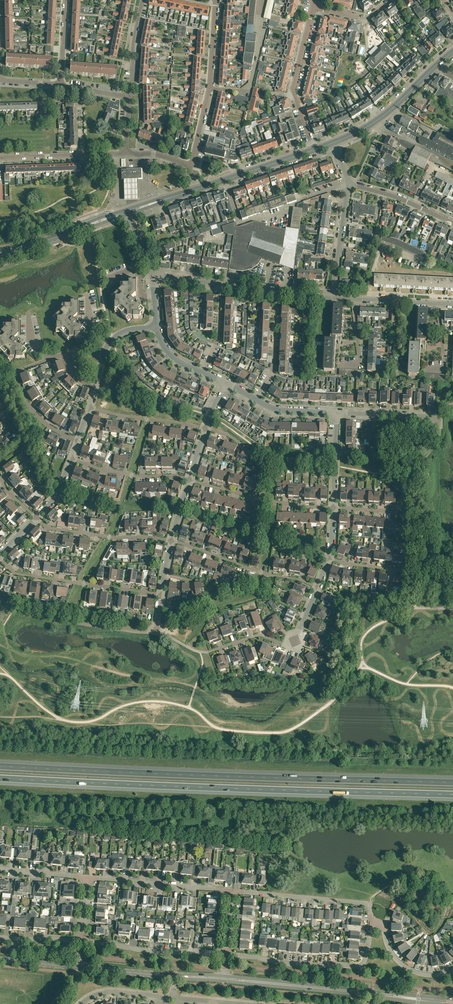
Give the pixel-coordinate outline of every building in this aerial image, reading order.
[(264,18),(270,20),(270,19),(275,0),(268,0),(264,18)] [(362,0),(359,0),(362,3),(360,5),(364,11),(368,8),(362,0)] [(366,0),(362,0),(368,8),(372,5),(374,3),(372,0),(366,0)] [(415,3),(414,4),(412,0),(403,0),(405,3),(403,5),(405,8),(407,6),(408,7),(411,5),(420,18),(425,14),(417,2),(415,3)] [(118,4),(115,4),(115,5),(119,6),(119,5),(120,5),(120,6),(123,7),(122,10),(129,11),(130,5),(121,3),(121,1),(118,1),(118,4)] [(431,13),(434,11),(438,8),(436,5),(429,9),(429,10),(430,11),(431,13)] [(391,7),(390,8),(402,25),(404,24),(400,19),(396,14),(400,11),(397,7),(395,8),(393,6),(392,6),(391,7)] [(399,27),(402,25),(390,8),(388,10),(387,10),(386,11),(385,11),(390,18),(392,17),(396,22),(399,27)] [(439,17),(443,14),(440,9),(433,13),(439,22),(440,21),(442,20),(439,17)] [(295,19),(296,13),(283,10),(283,13),(285,13),(284,16),(295,19)] [(116,12),(115,16),(118,17),(118,18),(120,18),(120,21),(127,22),(128,17),(121,15),(118,15),(119,13),(116,12)] [(378,17),(383,24),(386,22),(388,25),(390,23),(383,13),(381,15),(380,15),(378,16),(378,17)] [(322,17),(320,25),(327,26),(328,19),(322,17)] [(378,29),(377,30),(376,31),(381,37),(384,35),(380,30),(382,29),(380,26),(383,24),(378,17),(377,18),(376,17),(375,18),(375,19),(373,21),(378,29)] [(430,20),(427,17),(422,21),(428,28),(428,27),(426,24),(430,20)] [(330,31),(330,35),(332,35),(333,29),(336,29),(339,19),(334,18),(331,30),(330,31)] [(442,21),(441,22),(435,26),(439,31),(441,30),(444,28),(443,27),(447,25),(446,24),(449,22),(446,18),(442,21)] [(349,21),(344,20),(340,33),(340,34),(339,37),(341,38),(342,33),(343,33),(343,31),(346,31),(346,29),(347,29),(349,21)] [(145,27),(159,29),(159,28),(154,27),(155,25),(152,25),(153,22),(146,21),(145,27)] [(416,26),(421,32),(426,27),(422,22),(418,25),(416,26)] [(441,30),(447,38),(448,38),(451,36),(450,36),(452,35),(452,28),(449,22),(446,24),(447,25),(443,27),(444,28),(441,30)] [(354,43),(355,39),(357,32),(363,34),(365,26),(360,25),(360,24),(358,24),(356,24),(352,38),(351,42),(354,43)] [(115,29),(113,28),(113,26),(111,25),(110,29),(113,29),(112,31),(115,31),(114,34),(121,36),(122,30),(115,29)] [(318,32),(323,33),(325,33),(326,27),(327,26),(320,25),(318,32)] [(178,26),(177,36),(186,37),(187,27),(178,26)] [(244,65),(253,67),(254,56),(256,36),(253,35),(254,27),(248,26),(245,49),(245,52),(245,55),(244,65)] [(144,32),(147,33),(147,34),(150,35),(151,31),(153,31),(154,30),(159,31),(159,29),(145,27),(144,32)] [(441,43),(435,36),(431,32),(429,29),(427,31),(429,33),(432,36),(434,37),(430,40),(434,45),(435,47),(436,47),(437,47),(438,46),(438,45),(441,43)] [(431,32),(435,36),(441,43),(442,42),(443,42),(444,41),(444,40),(445,40),(439,33),(437,35),(434,30),(431,32)] [(150,35),(147,34),(147,33),(144,32),(142,39),(157,42),(161,43),(162,41),(157,40),(152,39),(152,38),(150,38),(150,35)] [(434,49),(432,46),(425,37),(422,32),(420,34),(423,38),(422,39),(427,44),(424,47),(429,53),(429,52),(430,53),(432,51),(431,51),(434,49)] [(318,33),(317,39),(330,41),(330,39),(327,39),(328,36),(325,35),(318,33)] [(411,42),(405,35),(402,38),(408,44),(411,42)] [(111,38),(108,37),(108,40),(110,41),(110,42),(113,43),(112,46),(119,47),(120,41),(113,40),(111,40),(111,38)] [(402,43),(402,44),(405,42),(401,38),(395,43),(398,46),(402,43)] [(283,45),(285,46),(285,49),(295,51),(296,46),(284,43),(283,45)] [(383,45),(370,58),(366,62),(369,66),(374,70),(392,51),(384,43),(383,45)] [(323,47),(319,46),(313,45),(312,50),(325,54),(325,51),(322,50),(323,47)] [(118,53),(111,51),(108,51),(109,49),(106,48),(105,52),(108,53),(108,54),(110,54),(109,57),(116,59),(118,53)] [(408,53),(406,55),(416,65),(417,63),(418,63),(420,61),(420,60),(418,58),(414,54),(414,55),(413,54),(411,56),(408,53)] [(405,75),(407,73),(401,68),(397,64),(394,61),(393,60),(391,58),(388,55),(386,57),(391,62),(391,61),(398,68),(397,68),(395,70),(401,75),(403,78),(403,77),(404,78),(406,75),(405,75)] [(414,66),(416,65),(406,55),(405,57),(408,60),(406,63),(411,69),(412,68),(413,69),(415,66),(414,66)] [(5,65),(21,66),(22,57),(6,56),(5,65)] [(21,66),(37,67),(37,58),(22,57),(21,66)] [(37,67),(52,68),(53,59),(37,58),(37,67)] [(401,68),(407,73),(408,72),(409,72),(411,70),(411,69),(406,63),(405,64),(403,66),(399,62),(397,64),(401,68)] [(85,75),(86,66),(70,65),(70,74),(85,75)] [(244,65),(244,70),(243,80),(248,81),(249,71),(251,71),(253,67),(244,65)] [(280,71),(290,73),(291,68),(278,65),(278,67),(280,68),(280,71)] [(85,75),(101,76),(101,67),(86,66),(85,75)] [(101,76),(116,77),(117,68),(101,67),(101,76)] [(402,79),(399,77),(396,73),(394,75),(388,69),(386,71),(398,83),(400,81),(400,82),(402,80),(401,79),(402,79)] [(397,84),(398,83),(386,71),(384,73),(388,77),(386,79),(395,86),(395,87),(397,85),(397,84)] [(452,85),(452,84),(450,82),(443,78),(438,75),(429,84),(429,85),(438,90),(434,96),(444,102),(445,101),(452,107),(452,91),(450,89),(452,85)] [(378,80),(383,86),(388,92),(390,90),(391,91),(393,89),(392,88),(393,88),(388,82),(386,84),(379,76),(377,78),(378,80)] [(387,93),(388,92),(383,86),(378,80),(376,81),(381,88),(379,90),(384,96),(384,95),(385,96),(387,94),(387,93)] [(285,93),(286,87),(274,84),(273,87),(275,87),(275,90),(278,91),(285,93)] [(367,108),(369,107),(370,108),(372,106),(372,105),(368,99),(367,98),(365,99),(359,89),(360,88),(358,84),(354,87),(361,97),(362,100),(363,102),(367,108)] [(369,93),(371,96),(369,98),(375,104),(378,102),(377,102),(379,100),(371,90),(365,84),(364,85),(369,92),(369,93)] [(305,87),(304,92),(316,95),(317,93),(314,92),(315,89),(305,87)] [(254,89),(252,98),(249,111),(258,113),(261,100),(259,100),(260,95),(262,95),(263,91),(254,89)] [(383,97),(383,96),(384,96),(379,90),(375,93),(372,89),(371,90),(379,100),(381,99),(383,97)] [(219,93),(218,99),(232,102),(233,100),(228,99),(228,98),(225,97),(226,94),(219,93)] [(191,101),(198,102),(200,96),(193,95),(190,94),(189,97),(187,97),(187,98),(181,96),(180,98),(191,101)] [(276,105),(277,107),(289,103),(288,98),(285,99),(284,96),(276,96),(279,104),(276,105)] [(191,103),(190,106),(197,108),(198,102),(191,101),(180,98),(180,100),(188,102),(188,103),(191,103)] [(307,104),(309,110),(307,110),(310,122),(313,120),(316,120),(318,119),(320,118),(318,114),(319,113),(316,105),(313,106),(312,102),(312,100),(305,98),(303,99),(304,105),(307,104)] [(355,116),(357,115),(348,101),(347,99),(345,101),(351,110),(348,112),(352,118),(353,119),(355,117),(355,116)] [(107,124),(112,110),(113,109),(119,111),(120,101),(116,100),(115,102),(110,100),(102,122),(107,124)] [(358,105),(355,107),(351,100),(348,101),(357,115),(359,114),(359,115),(362,113),(361,112),(362,112),(358,105)] [(420,103),(417,101),(416,101),(415,103),(414,104),(413,105),(413,106),(413,107),(414,107),(421,111),(423,112),(425,108),(426,109),(428,106),(421,102),(420,103)] [(37,110),(37,102),(0,104),(0,112),(9,111),(10,115),(11,114),(11,111),(26,111),(27,120),(30,120),(30,112),(34,112),(34,110),(37,110)] [(366,110),(367,108),(363,102),(358,105),(362,112),(363,111),(363,112),(366,110)] [(66,103),(66,105),(63,105),(63,114),(69,114),(70,125),(63,125),(61,126),(61,128),(63,128),(63,129),(70,128),(70,144),(64,144),(65,148),(77,147),(78,147),(77,110),(76,110),(68,110),(68,108),(74,108),(74,103),(66,103)] [(276,116),(278,115),(290,112),(289,109),(291,108),(289,103),(277,107),(273,108),(276,116)] [(195,114),(197,108),(190,106),(182,104),(181,107),(189,109),(189,112),(195,114)] [(217,104),(215,110),(229,114),(230,112),(225,111),(225,109),(223,109),(223,106),(217,104)] [(39,115),(45,114),(44,106),(39,106),(40,112),(37,112),(37,115),(36,115),(36,119),(39,119),(39,115)] [(339,110),(340,113),(341,115),(344,122),(346,121),(347,122),(349,120),(349,119),(346,112),(344,108),(341,109),(340,107),(338,108),(339,110)] [(423,115),(413,109),(411,107),(408,111),(408,112),(411,113),(415,116),(417,117),(419,115),(421,116),(424,118),(426,116),(427,117),(428,115),(424,113),(423,115)] [(284,132),(287,142),(288,142),(301,138),(292,112),(290,112),(278,115),(281,124),(284,132)] [(331,128),(333,127),(330,120),(327,114),(326,112),(324,113),(328,120),(324,122),(327,129),(328,129),(328,130),(331,128)] [(327,114),(330,120),(333,127),(335,126),(335,127),(338,125),(337,125),(338,124),(335,117),(332,119),(329,113),(327,114)] [(342,123),(344,122),(341,115),(335,117),(338,124),(339,124),(340,125),(342,123)] [(193,125),(194,119),(187,118),(180,116),(179,118),(184,119),(184,120),(187,121),(186,123),(193,125)] [(214,116),(213,122),(227,125),(227,123),(222,122),(222,121),(220,120),(221,118),(214,116)] [(401,120),(418,128),(419,126),(411,122),(412,121),(403,117),(401,120)] [(317,123),(317,124),(320,132),(322,131),(322,132),(325,131),(325,130),(323,123),(319,124),(318,119),(316,120),(317,123)] [(417,131),(418,128),(401,120),(400,124),(408,128),(409,126),(412,127),(411,128),(417,131)] [(227,127),(227,125),(213,122),(212,127),(213,128),(212,131),(222,133),(223,133),(224,129),(220,128),(220,126),(221,127),(221,125),(227,127)] [(250,124),(244,125),(246,130),(250,129),(251,133),(252,135),(254,134),(252,127),(251,126),(250,124)] [(277,138),(280,146),(285,144),(285,143),(287,142),(284,132),(281,124),(276,126),(280,138),(277,138)] [(139,137),(144,139),(149,125),(147,125),(145,130),(144,129),(144,132),(141,131),(139,137)] [(401,131),(406,133),(407,130),(398,126),(398,127),(395,125),(394,127),(393,126),(391,130),(398,134),(401,129),(402,130),(401,131)] [(150,141),(155,143),(160,129),(161,126),(159,126),(157,133),(153,132),(152,135),(150,141)] [(160,129),(155,143),(161,145),(163,139),(160,137),(161,135),(160,135),(162,130),(160,129)] [(407,130),(406,133),(407,133),(409,133),(420,138),(419,138),(420,140),(419,142),(419,143),(452,161),(452,153),(407,129),(407,130)] [(451,139),(452,134),(444,129),(441,134),(451,139)] [(190,141),(184,140),(186,133),(178,131),(176,138),(181,139),(180,143),(182,143),(180,149),(184,149),(184,151),(186,151),(187,150),(190,141)] [(235,147),(235,134),(226,131),(225,135),(221,134),(220,139),(209,137),(207,145),(205,154),(215,156),(215,158),(218,159),(218,157),(223,158),(225,159),(225,158),(228,159),(229,159),(235,161),(238,160),(238,159),(237,158),(236,155),(236,150),(235,147)] [(267,133),(269,137),(272,149),(278,147),(275,138),(272,139),(271,136),(269,131),(267,132),(267,133)] [(267,150),(272,149),(269,137),(267,133),(264,133),(267,143),(265,144),(264,144),(266,151),(267,150)] [(438,133),(434,142),(452,151),(452,141),(438,133)] [(264,144),(260,145),(258,137),(256,138),(257,141),(256,141),(260,153),(266,151),(264,144)] [(415,146),(403,140),(395,137),(394,140),(388,137),(385,143),(395,149),(397,145),(400,147),(401,145),(413,151),(415,146)] [(255,154),(260,153),(256,141),(255,142),(255,143),(251,144),(253,148),(255,154)] [(243,145),(247,157),(253,155),(249,143),(246,144),(243,145)] [(240,146),(235,147),(236,150),(236,155),(237,158),(241,157),(241,159),(247,157),(243,145),(240,146)] [(395,151),(385,146),(384,145),(381,151),(384,152),(381,157),(393,163),(395,164),(396,164),(398,160),(392,157),(395,151)] [(408,162),(421,168),(427,171),(429,166),(427,164),(429,160),(452,172),(452,164),(416,146),(415,147),(408,162)] [(395,164),(393,163),(381,157),(381,158),(383,159),(382,161),(377,159),(374,166),(381,170),(383,166),(392,170),(395,164)] [(310,162),(313,170),(313,171),(315,170),(315,169),(319,168),(316,160),(310,162)] [(311,170),(311,171),(313,171),(313,170),(310,162),(305,164),(307,171),(311,170)] [(330,170),(334,169),(331,162),(325,164),(328,171),(328,172),(330,171),(330,170)] [(4,172),(4,181),(9,181),(9,176),(8,176),(8,174),(32,173),(33,176),(36,176),(36,173),(50,173),(50,177),(54,176),(54,172),(81,172),(80,165),(80,164),(5,166),(5,167),(6,167),(6,172),(4,172)] [(305,164),(299,166),(301,173),(307,171),(305,164)] [(328,172),(328,171),(325,164),(320,166),(322,173),(325,172),(326,173),(328,172)] [(88,166),(83,166),(83,174),(80,174),(80,180),(83,180),(83,178),(88,178),(88,176),(86,176),(86,174),(88,174),(88,166)] [(296,175),(301,173),(299,166),(293,168),(296,175)] [(292,168),(286,170),(289,178),(294,176),(292,168)] [(127,170),(122,170),(122,173),(122,180),(125,180),(127,180),(137,179),(142,179),(142,171),(142,169),(141,169),(127,170)] [(369,176),(371,177),(376,179),(377,176),(382,178),(384,179),(386,176),(372,169),(371,172),(370,172),(369,172),(368,174),(369,175),(369,176)] [(283,180),(289,178),(286,170),(281,172),(283,180)] [(281,172),(275,174),(277,181),(279,186),(281,186),(280,181),(283,180),(281,172)] [(438,179),(444,181),(452,186),(452,179),(439,173),(436,178),(438,179)] [(279,186),(277,181),(275,174),(269,176),(272,183),(275,182),(277,187),(279,186)] [(268,176),(262,178),(264,186),(270,184),(268,176)] [(409,184),(410,180),(407,179),(408,178),(405,176),(400,187),(406,190),(409,184)] [(264,186),(262,178),(256,180),(259,188),(264,186)] [(127,180),(125,180),(125,189),(126,201),(138,200),(138,189),(137,179),(127,180)] [(253,190),(259,188),(256,180),(251,182),(253,190)] [(406,190),(410,192),(414,186),(413,185),(414,182),(411,180),(410,180),(409,184),(406,190)] [(247,191),(253,190),(251,182),(245,184),(247,191)] [(416,187),(414,186),(410,192),(416,195),(421,184),(418,182),(416,187)] [(427,200),(430,194),(431,191),(428,190),(429,187),(427,186),(422,197),(427,200)] [(436,193),(431,191),(430,194),(427,200),(434,203),(438,194),(439,192),(441,188),(438,187),(436,191),(436,193)] [(244,195),(247,194),(245,188),(241,189),(241,188),(239,189),(241,196),(242,199),(243,202),(244,204),(246,204),(245,201),(244,198),(245,198),(244,195)] [(241,196),(239,189),(236,190),(237,191),(233,192),(236,200),(240,199),(241,202),(242,204),(244,204),(243,202),(242,199),(241,196)] [(223,191),(218,193),(224,211),(226,210),(224,203),(223,200),(225,200),(226,200),(223,191)] [(439,192),(438,194),(434,203),(439,206),(442,199),(443,196),(442,196),(442,194),(439,192)] [(227,220),(224,211),(218,193),(214,194),(215,199),(216,203),(219,202),(220,205),(218,206),(223,222),(222,222),(223,223),(224,226),(224,227),(229,225),(227,220)] [(297,201),(295,194),(286,197),(241,212),(243,220),(248,218),(248,217),(297,201)] [(214,203),(212,195),(207,196),(212,210),(213,214),(213,216),(216,215),(212,204),(214,203)] [(207,196),(206,197),(202,198),(205,206),(208,205),(211,215),(213,214),(212,210),(207,196)] [(203,205),(202,202),(201,198),(196,200),(202,218),(204,217),(200,206),(203,205)] [(445,201),(442,207),(447,209),(450,203),(452,200),(447,198),(445,201)] [(202,218),(196,200),(191,202),(193,209),(196,208),(199,217),(201,217),(201,218),(202,218)] [(356,224),(359,224),(359,221),(360,216),(360,214),(361,207),(360,207),(361,203),(356,202),(356,201),(354,201),(353,206),(354,207),(353,213),(356,213),(355,220),(353,220),(352,223),(356,224)] [(191,206),(189,202),(184,204),(189,217),(190,220),(191,224),(194,223),(190,211),(192,210),(191,206)] [(363,214),(368,215),(368,209),(368,206),(363,205),(363,202),(361,202),(361,203),(360,207),(361,207),(360,214),(360,216),(363,217),(363,214)] [(385,222),(386,218),(387,214),(390,203),(385,202),(383,210),(385,211),(383,217),(382,217),(381,221),(385,222)] [(234,239),(234,242),(233,245),(233,247),(230,266),(236,267),(236,269),(239,270),(242,270),(244,270),(246,269),(249,269),(253,267),(255,265),(259,262),(259,261),(261,258),(293,269),(296,253),(297,246),(298,245),(298,239),(303,203),(298,205),(297,209),(294,208),(291,229),(286,228),(286,230),(267,227),(267,224),(255,222),(238,228),(236,224),(236,223),(229,225),(224,227),(223,227),(225,233),(228,235),(229,235),(235,236),(234,239)] [(368,203),(368,206),(368,209),(368,215),(371,216),(371,217),(373,217),(373,219),(378,219),(378,215),(375,215),(376,207),(373,207),(373,206),(372,205),(370,205),(370,203),(368,203)] [(394,204),(390,203),(387,214),(386,218),(385,222),(384,226),(387,226),(389,214),(388,214),(389,212),(392,213),(394,204)] [(189,217),(184,204),(180,205),(181,209),(182,213),(183,213),(185,219),(186,218),(187,221),(190,220),(189,217)] [(181,214),(178,206),(173,207),(178,221),(181,227),(183,226),(181,219),(180,219),(179,214),(181,214)] [(396,212),(402,215),(405,208),(399,206),(396,212)] [(173,207),(169,209),(173,222),(178,221),(173,207)] [(410,211),(405,208),(402,215),(399,220),(403,222),(405,217),(407,218),(410,211)] [(423,217),(418,215),(413,224),(412,228),(413,229),(415,226),(414,226),(415,225),(416,225),(417,222),(420,224),(423,217)] [(158,234),(159,233),(162,232),(161,229),(163,229),(162,226),(167,224),(165,217),(160,219),(159,219),(152,221),(155,231),(156,231),(158,234)] [(423,227),(425,228),(422,234),(424,235),(426,232),(427,229),(431,221),(426,219),(423,227)] [(426,232),(424,235),(427,237),(428,233),(430,234),(435,224),(431,221),(427,229),(426,232)] [(440,236),(441,233),(444,227),(439,224),(434,234),(433,236),(436,237),(437,235),(440,236)] [(350,225),(350,228),(349,231),(350,231),(349,237),(357,238),(358,232),(357,232),(357,229),(358,227),(352,226),(350,225)] [(358,227),(357,229),(357,232),(358,232),(357,238),(364,239),(365,233),(364,233),(364,230),(359,230),(360,227),(358,226),(358,227)] [(365,227),(364,230),(364,233),(365,233),(364,239),(371,240),(372,231),(367,231),(367,228),(365,227)] [(375,233),(382,235),(383,231),(380,230),(381,228),(377,227),(375,233)] [(450,229),(444,227),(441,233),(447,235),(450,229)] [(325,250),(326,244),(319,243),(319,246),(311,245),(312,241),(304,240),(298,239),(298,245),(297,246),(310,248),(318,249),(325,250)] [(443,239),(437,252),(440,253),(444,245),(446,240),(443,239)] [(171,256),(169,250),(172,248),(175,249),(176,244),(176,242),(168,245),(168,247),(161,249),(164,258),(168,257),(168,258),(169,258),(171,258),(171,257),(171,256)] [(186,255),(182,255),(181,262),(187,263),(188,256),(189,248),(189,247),(187,246),(186,255)] [(315,255),(317,255),(324,256),(325,250),(318,249),(310,248),(297,246),(296,253),(303,254),(303,251),(310,251),(310,252),(316,253),(315,255)] [(191,264),(194,264),(195,257),(196,250),(193,250),(193,249),(189,248),(188,256),(187,263),(191,264)] [(346,262),(353,263),(354,256),(353,256),(354,254),(354,252),(349,251),(349,250),(347,250),(346,255),(347,255),(346,262)] [(354,252),(354,254),(353,256),(354,256),(353,263),(360,264),(361,257),(360,257),(361,255),(356,254),(356,251),(354,251),(354,252)] [(206,266),(209,267),(210,259),(211,255),(211,253),(208,252),(207,258),(204,258),(203,266),(206,266)] [(211,255),(210,259),(209,267),(216,268),(217,260),(218,254),(217,254),(217,252),(214,252),(214,256),(211,255)] [(361,252),(361,255),(360,257),(361,257),(360,264),(360,267),(367,268),(369,256),(363,255),(363,252),(361,252)] [(218,254),(217,260),(216,268),(222,269),(223,261),(224,258),(224,253),(221,253),(221,255),(218,254)] [(298,280),(305,280),(305,272),(296,272),(296,270),(298,262),(298,261),(300,260),(300,259),(301,257),(301,256),(301,255),(300,254),(296,254),(293,276),(296,276),(296,278),(298,278),(298,280)] [(224,258),(223,261),(222,269),(229,270),(230,262),(230,259),(228,258),(224,258)] [(317,270),(317,273),(317,281),(325,281),(325,277),(323,277),(323,273),(323,270),(317,270)] [(383,287),(390,288),(391,277),(375,276),(374,287),(381,287),(381,289),(380,289),(380,291),(381,292),(383,292),(384,291),(384,289),(383,289),(383,287)] [(407,278),(391,277),(390,288),(397,288),(397,289),(396,290),(396,292),(397,292),(399,292),(400,292),(400,290),(399,290),(399,288),(406,288),(407,278)] [(423,279),(407,278),(406,288),(413,289),(413,290),(413,291),(412,293),(413,293),(416,293),(416,291),(416,290),(416,289),(423,289),(423,279)] [(432,291),(432,290),(439,290),(439,280),(423,279),(423,289),(429,289),(429,291),(429,293),(429,294),(432,294),(432,292),(432,291)] [(141,315),(143,313),(144,312),(136,304),(136,300),(134,297),(137,295),(137,280),(130,282),(130,285),(125,285),(121,285),(123,285),(123,288),(120,292),(119,291),(115,295),(112,298),(113,298),(114,296),(116,298),(116,304),(115,304),(115,309),(115,313),(116,313),(116,310),(118,310),(122,314),(122,315),(126,319),(125,319),(128,321),(127,320),(128,318),(134,318),(140,318),(140,319),(143,318),(141,318),(141,315)] [(439,280),(439,290),(446,290),(446,292),(445,292),(445,294),(445,295),(448,295),(449,294),(449,292),(448,292),(448,290),(452,291),(452,280),(439,280)] [(64,308),(61,311),(60,312),(59,311),(55,315),(53,318),(55,316),(57,318),(57,324),(56,324),(56,329),(56,333),(56,331),(59,331),(62,334),(62,335),(66,339),(68,342),(69,341),(67,340),(69,338),(74,338),(80,338),(80,339),(83,339),(83,338),(81,338),(81,336),(85,332),(77,324),(77,320),(74,317),(77,315),(77,300),(70,302),(70,305),(65,305),(61,305),(61,306),(64,306),(64,308)] [(341,345),(342,328),(343,306),(334,306),(332,336),(331,336),(330,340),(326,340),(324,371),(333,371),(334,341),(338,341),(339,344),(340,344),(341,345)] [(363,317),(367,317),(367,308),(361,308),(360,311),(357,310),(358,319),(357,319),(358,322),(360,322),(360,319),(363,319),(363,317)] [(415,345),(411,344),(408,344),(407,351),(410,351),(409,375),(418,375),(419,345),(423,345),(423,349),(424,349),(426,349),(427,310),(419,310),(417,341),(415,341),(415,345)] [(447,321),(451,321),(452,313),(452,312),(448,311),(448,313),(445,312),(445,315),(441,315),(442,324),(443,331),(445,331),(445,324),(447,324),(447,321)] [(395,322),(395,313),(387,313),(386,318),(389,318),(389,322),(395,322)] [(13,358),(15,358),(21,358),(24,358),(22,358),(22,355),(26,351),(18,343),(18,340),(15,337),(18,334),(18,335),(18,320),(11,322),(11,325),(6,325),(2,325),(5,325),(5,328),(1,332),(0,331),(0,332),(0,351),(3,354),(3,355),(7,359),(9,361),(10,361),(8,359),(10,358),(13,358)] [(370,333),(369,340),(378,340),(382,340),(382,334),(380,334),(380,329),(374,328),(374,333),(370,333)] [(178,335),(177,330),(168,330),(169,338),(178,335)] [(138,345),(146,341),(144,336),(143,335),(142,336),(142,337),(136,339),(138,345)] [(169,338),(173,344),(181,339),(178,335),(169,338)] [(225,344),(227,344),(227,349),(233,349),(233,344),(234,344),(234,339),(225,338),(224,345),(225,345),(225,344)] [(184,343),(181,339),(173,344),(178,350),(184,343)] [(147,344),(146,341),(138,345),(140,350),(148,347),(147,344)] [(188,345),(184,343),(178,350),(184,353),(188,345)] [(189,345),(188,345),(184,353),(189,355),(193,347),(192,348),(188,346),(189,345)] [(140,350),(142,355),(151,352),(149,349),(148,347),(140,350)] [(189,355),(194,358),(198,349),(193,347),(189,355)] [(203,351),(198,349),(194,358),(201,360),(200,360),(204,351),(203,351)] [(142,363),(144,361),(152,357),(151,352),(142,355),(143,359),(141,359),(142,363)] [(214,365),(220,368),(224,360),(225,358),(220,355),(219,357),(218,356),(216,360),(217,360),(215,365),(214,365)] [(267,362),(267,355),(258,355),(258,360),(257,360),(259,360),(259,363),(265,365),(265,360),(267,361),(267,362)] [(154,359),(152,357),(144,361),(148,367),(156,361),(154,359)] [(224,360),(220,368),(225,370),(229,362),(224,360)] [(54,369),(52,369),(64,365),(62,361),(53,364),(54,369)] [(152,372),(159,366),(157,364),(156,361),(148,367),(152,372)] [(230,373),(234,364),(229,362),(225,370),(230,373)] [(230,373),(235,375),(239,367),(234,364),(230,373)] [(61,372),(63,371),(66,370),(64,365),(52,369),(55,377),(51,379),(53,383),(61,377),(59,375),(62,373),(61,372)] [(161,367),(159,366),(152,372),(150,374),(152,377),(154,374),(157,376),(163,369),(161,367)] [(243,369),(239,367),(235,375),(240,377),(243,369)] [(162,380),(167,372),(163,369),(157,376),(155,379),(161,383),(162,380)] [(240,377),(244,380),(248,371),(243,369),(240,377)] [(249,382),(253,374),(248,371),(244,380),(249,382)] [(168,383),(172,375),(167,372),(162,380),(168,383)] [(258,376),(253,374),(249,382),(256,385),(255,384),(259,375),(258,375),(258,376)] [(173,387),(174,385),(177,377),(172,375),(168,383),(167,385),(173,387)] [(33,381),(32,382),(30,377),(21,380),(23,385),(28,383),(29,387),(34,384),(33,381)] [(65,388),(72,381),(69,377),(65,381),(63,378),(59,383),(65,388)] [(179,387),(182,379),(177,377),(174,385),(173,387),(174,388),(175,388),(176,386),(179,387)] [(179,387),(184,390),(188,381),(185,380),(182,379),(179,387)] [(76,384),(72,381),(65,388),(70,394),(70,395),(72,398),(77,390),(73,387),(76,384)] [(189,392),(193,384),(190,383),(188,381),(184,390),(189,392)] [(27,393),(30,397),(39,391),(34,384),(29,387),(31,390),(27,393)] [(194,394),(198,386),(196,385),(193,384),(189,392),(194,394)] [(270,393),(274,396),(279,388),(275,385),(275,384),(270,392),(269,392),(270,393)] [(199,399),(200,397),(203,388),(198,386),(194,394),(193,397),(199,399)] [(83,389),(81,393),(81,395),(78,393),(75,401),(78,403),(80,398),(85,401),(89,391),(83,388),(82,389),(83,389)] [(207,394),(209,391),(203,388),(200,397),(199,399),(204,401),(206,398),(207,398),(208,395),(207,394)] [(283,391),(279,388),(274,396),(281,400),(283,391)] [(364,403),(365,396),(368,396),(368,389),(362,388),(362,392),(358,392),(358,403),(364,403)] [(390,401),(390,400),(391,389),(385,388),(384,393),(380,393),(380,396),(381,397),(381,403),(380,403),(380,404),(383,404),(384,405),(387,405),(386,406),(387,406),(387,401),(390,401)] [(403,400),(403,405),(409,406),(410,399),(413,399),(413,388),(411,388),(411,391),(407,390),(407,395),(403,395),(403,400)] [(421,399),(424,400),(424,394),(425,390),(419,389),(419,394),(415,394),(415,406),(421,406),(421,399)] [(32,401),(41,396),(39,391),(30,397),(32,401)] [(401,405),(401,403),(402,391),(397,391),(395,392),(395,394),(392,394),(392,405),(398,405),(401,405)] [(376,399),(377,399),(379,399),(379,392),(370,392),(369,404),(376,404),(376,399)] [(426,394),(424,394),(424,400),(424,402),(427,402),(427,403),(427,406),(428,406),(428,407),(433,407),(434,407),(434,406),(434,397),(434,395),(426,394)] [(40,407),(38,409),(41,412),(49,404),(43,399),(37,404),(40,407)] [(231,413),(235,405),(228,401),(224,409),(226,410),(231,413)] [(41,412),(45,416),(47,414),(50,417),(56,409),(53,406),(52,408),(49,404),(41,412)] [(238,406),(235,405),(231,413),(236,416),(240,408),(238,406)] [(241,419),(245,411),(242,409),(240,408),(236,416),(241,419)] [(248,412),(245,411),(241,419),(246,421),(250,413),(248,412)] [(252,415),(250,413),(246,421),(251,424),(255,416),(252,415)] [(52,422),(56,424),(61,416),(56,414),(52,422)] [(61,415),(61,416),(56,424),(60,427),(62,424),(65,426),(68,419),(61,415)] [(75,434),(79,424),(80,421),(74,419),(74,418),(71,416),(68,424),(71,426),(69,431),(68,432),(75,434)] [(91,426),(97,428),(100,419),(94,416),(91,426)] [(256,427),(260,419),(255,416),(251,424),(253,426),(252,429),(254,430),(256,427)] [(261,430),(265,422),(260,419),(256,427),(261,430)] [(106,425),(103,424),(102,431),(111,432),(112,422),(107,421),(106,425)] [(118,422),(112,422),(111,432),(119,433),(120,426),(117,426),(118,422)] [(268,423),(265,422),(261,430),(263,431),(262,435),(266,437),(267,433),(270,424),(268,423)] [(119,433),(128,434),(129,424),(124,423),(123,427),(120,426),(119,433)] [(135,425),(129,424),(128,434),(127,436),(137,438),(140,428),(134,427),(135,425)] [(153,435),(158,436),(160,428),(154,427),(153,432),(149,432),(149,439),(153,439),(153,435)] [(165,428),(160,428),(158,436),(164,437),(163,439),(167,439),(168,432),(165,432),(165,428)] [(175,438),(177,430),(171,429),(171,432),(168,432),(167,439),(170,439),(170,437),(175,438)] [(184,441),(187,442),(193,444),(196,434),(190,432),(185,431),(184,441)] [(42,442),(50,446),(55,436),(51,434),(48,438),(45,436),(42,442)] [(59,438),(55,436),(50,446),(54,448),(52,452),(54,453),(57,448),(55,446),(59,438)] [(93,437),(89,448),(83,446),(80,456),(86,458),(88,452),(92,453),(93,452),(95,445),(97,439),(93,437)] [(216,440),(216,439),(210,437),(207,447),(213,449),(218,451),(221,441),(216,440)] [(356,439),(347,439),(346,446),(347,446),(347,444),(349,444),(349,450),(350,450),(350,455),(349,455),(357,455),(356,455),(357,444),(356,444),(356,439)] [(65,442),(63,448),(60,446),(57,454),(60,456),(61,455),(62,456),(63,455),(67,456),(71,444),(65,441),(65,442)] [(227,454),(228,452),(231,444),(225,442),(222,450),(219,449),(218,453),(221,454),(222,452),(227,454)] [(231,444),(228,452),(234,454),(237,446),(231,444)] [(98,463),(102,453),(97,451),(99,446),(95,445),(93,452),(96,453),(93,461),(98,463)] [(245,450),(244,451),(240,450),(236,460),(239,462),(240,459),(246,462),(250,452),(245,450)] [(106,455),(102,453),(98,463),(103,465),(105,459),(111,461),(112,455),(112,451),(112,452),(108,451),(106,455)] [(113,467),(118,468),(120,457),(115,456),(116,452),(112,451),(112,455),(111,461),(114,462),(113,467)] [(121,454),(120,457),(118,468),(124,469),(126,458),(130,459),(132,453),(126,452),(126,456),(123,455),(124,455),(121,454)] [(141,461),(141,467),(142,467),(146,467),(146,470),(151,470),(151,459),(151,456),(146,456),(146,455),(143,455),(143,461),(141,461)] [(156,458),(151,459),(151,470),(156,470),(156,462),(159,462),(159,455),(156,455),(156,458)] [(159,462),(162,462),(162,470),(167,470),(167,458),(162,458),(162,455),(159,455),(159,462)] [(172,458),(167,458),(167,470),(172,470),(172,462),(175,462),(175,455),(172,455),(172,458)] [(187,463),(181,461),(178,471),(184,473),(187,463)] [(2,468),(6,473),(12,469),(14,472),(19,467),(16,463),(13,465),(11,462),(6,466),(6,465),(2,468)] [(217,483),(220,471),(215,470),(216,467),(213,466),(211,473),(214,474),(212,481),(217,483)] [(11,484),(19,478),(17,475),(19,473),(18,472),(21,470),(19,467),(14,472),(15,474),(8,480),(11,484)] [(204,479),(207,469),(201,467),(198,477),(204,479)] [(78,480),(82,481),(84,475),(80,474),(82,470),(76,468),(72,477),(78,480)] [(227,477),(229,470),(226,469),(225,473),(220,471),(217,483),(222,484),(224,476),(227,477)] [(233,486),(236,475),(231,474),(232,471),(229,470),(227,477),(230,478),(228,485),(233,486)] [(90,484),(91,482),(94,474),(89,472),(87,476),(84,475),(82,481),(90,484)] [(241,476),(236,475),(233,486),(238,488),(240,480),(243,481),(244,474),(242,473),(241,476)] [(91,482),(96,484),(99,485),(101,478),(100,478),(99,478),(98,478),(99,476),(94,474),(91,482)] [(246,481),(244,487),(244,489),(249,490),(252,479),(249,478),(250,475),(244,474),(243,481),(246,481)] [(257,480),(252,479),(249,490),(254,491),(256,484),(259,484),(260,478),(257,477),(257,480)] [(19,478),(11,484),(15,488),(20,484),(22,486),(27,481),(24,478),(21,480),(19,478)] [(102,478),(101,478),(99,485),(98,487),(110,489),(111,479),(106,478),(106,480),(105,479),(102,478)] [(117,479),(111,479),(110,489),(115,490),(119,491),(121,481),(120,481),(120,482),(117,481),(117,479)] [(27,481),(22,486),(24,488),(19,493),(23,497),(30,490),(26,486),(29,484),(27,482),(27,481)] [(286,489),(286,482),(283,481),(283,483),(277,483),(277,496),(283,496),(283,488),(286,489)] [(175,482),(172,492),(178,494),(181,484),(175,482)] [(289,499),(294,499),(294,487),(289,487),(290,482),(286,482),(286,489),(289,489),(289,499)] [(146,497),(146,483),(142,483),(142,484),(136,484),(136,493),(142,493),(142,497),(146,497)] [(156,497),(156,483),(156,484),(150,484),(150,483),(146,483),(146,497),(150,497),(150,493),(156,493),(156,497)] [(156,483),(156,497),(160,497),(160,493),(166,493),(166,484),(160,484),(160,483),(156,483)] [(302,491),(303,484),(299,484),(299,488),(294,487),(294,499),(299,499),(299,491),(302,491)] [(305,501),(310,502),(310,490),(305,490),(306,485),(303,484),(302,491),(305,491),(305,501)] [(310,488),(310,490),(310,502),(315,502),(315,492),(318,492),(319,485),(316,485),(316,488),(310,488)] [(327,500),(327,491),(328,488),(322,487),(322,485),(319,485),(318,492),(322,492),(321,500),(327,500)] [(350,493),(350,487),(347,486),(347,488),(342,488),(341,501),(347,501),(347,493),(350,493)] [(353,503),(358,504),(358,492),(353,492),(354,487),(350,487),(350,493),(353,494),(353,503)] [(191,498),(197,500),(200,490),(194,488),(191,498)] [(366,496),(367,489),(363,489),(363,492),(358,492),(358,504),(363,504),(363,498),(366,498),(366,496)] [(369,496),(369,501),(369,504),(374,504),(375,493),(370,493),(370,489),(367,489),(366,496),(369,496)] [(32,496),(34,498),(39,493),(39,492),(38,493),(36,491),(34,494),(30,490),(23,497),(27,501),(32,496)] [(382,497),(383,490),(380,490),(380,493),(375,493),(374,504),(379,505),(379,497),(382,497)] [(390,505),(391,494),(391,490),(386,490),(383,490),(382,497),(385,497),(385,505),(390,505)] [(396,497),(399,498),(399,491),(396,491),(396,494),(391,494),(390,505),(395,505),(396,497)] [(211,508),(214,494),(214,495),(208,493),(205,492),(201,506),(205,507),(206,503),(212,504),(211,508)] [(39,493),(34,498),(36,500),(31,505),(36,510),(39,506),(43,502),(41,500),(43,496),(39,493)] [(221,510),(224,497),(224,496),(224,497),(218,496),(218,495),(214,494),(211,508),(215,509),(216,505),(221,506),(221,510)] [(224,497),(221,510),(225,511),(226,507),(231,509),(230,513),(234,499),(233,499),(233,500),(227,498),(228,497),(224,497)] [(240,515),(243,501),(243,502),(237,500),(234,499),(230,513),(234,514),(235,510),(241,511),(240,515)] [(243,501),(240,515),(244,516),(245,512),(251,513),(253,504),(247,503),(247,502),(243,501)] [(3,504),(0,507),(0,512),(1,513),(5,511),(7,513),(14,506),(10,502),(5,507),(3,504)] [(13,515),(14,514),(18,510),(14,506),(7,513),(9,515),(7,518),(8,519),(8,520),(10,522),(15,517),(13,515)] [(51,521),(55,518),(56,516),(58,518),(63,513),(60,510),(56,512),(54,510),(50,514),(49,513),(46,517),(51,521)] [(68,524),(73,525),(75,515),(75,512),(66,511),(65,517),(69,518),(68,524)] [(154,532),(154,530),(154,528),(157,528),(157,521),(157,520),(157,517),(157,512),(154,512),(154,521),(148,522),(148,530),(148,532),(154,532)] [(278,513),(277,518),(277,522),(283,523),(283,527),(287,527),(288,513),(284,512),(284,513),(278,513)] [(80,516),(75,515),(73,525),(79,526),(80,519),(83,520),(84,514),(81,513),(80,516)] [(89,527),(95,528),(96,518),(94,518),(93,514),(88,513),(87,520),(90,521),(89,527)] [(297,527),(298,513),(297,513),(297,514),(291,513),(288,513),(287,527),(291,527),(291,523),(297,523),(297,527)] [(307,528),(308,513),(307,513),(307,514),(301,514),(301,513),(298,513),(297,527),(301,527),(301,523),(307,524),(307,528)] [(311,524),(317,524),(317,515),(311,514),(308,513),(307,528),(311,528),(311,524)] [(347,520),(347,518),(347,513),(340,513),(340,525),(346,525),(346,527),(350,527),(350,520),(347,520)] [(10,522),(13,526),(17,523),(19,526),(23,521),(24,522),(27,519),(22,514),(17,519),(15,517),(10,522)] [(326,525),(326,523),(326,514),(321,514),(320,515),(318,515),(317,515),(317,524),(317,527),(320,527),(320,525),(326,525)] [(96,518),(95,528),(101,529),(101,522),(105,523),(106,516),(101,515),(99,519),(96,518)] [(131,532),(131,522),(126,522),(126,516),(124,516),(120,526),(126,526),(126,532),(131,532)] [(137,516),(137,522),(131,522),(131,532),(137,532),(137,528),(137,525),(140,525),(140,521),(140,517),(140,516),(137,516)] [(143,525),(143,528),(143,530),(143,532),(148,532),(148,530),(148,522),(143,522),(143,519),(143,517),(143,516),(140,516),(140,517),(140,521),(140,525),(143,525)] [(363,531),(364,517),(364,516),(364,517),(358,517),(358,516),(354,516),(353,530),(357,530),(358,526),(363,527),(363,531)] [(364,517),(363,531),(367,531),(368,527),(373,528),(373,532),(374,517),(374,518),(368,518),(368,517),(364,517)] [(374,517),(373,532),(377,532),(377,528),(383,528),(383,533),(384,518),(384,519),(378,519),(378,518),(374,517)] [(393,534),(394,519),(394,520),(388,519),(384,518),(383,533),(387,533),(387,529),(393,529),(392,534),(393,534)] [(397,530),(403,530),(406,531),(405,525),(403,525),(404,521),(398,520),(394,519),(393,534),(397,534),(397,530)] [(169,525),(163,523),(160,533),(166,535),(169,525)] [(38,535),(40,532),(42,531),(37,526),(34,529),(34,530),(30,534),(32,536),(30,540),(34,543),(40,537),(38,535)] [(194,526),(193,528),(192,532),(195,533),(192,541),(197,543),(201,533),(196,531),(197,527),(194,526)] [(189,529),(183,527),(180,538),(186,539),(189,529)] [(207,539),(210,540),(208,547),(213,549),(217,539),(213,538),(216,531),(211,529),(210,532),(209,535),(207,539)] [(201,533),(197,543),(202,545),(206,535),(201,533)] [(56,536),(51,535),(50,546),(58,547),(59,541),(55,541),(56,536)] [(59,541),(58,547),(67,548),(68,537),(68,536),(64,535),(64,537),(63,537),(62,542),(59,541)] [(88,550),(89,549),(90,549),(91,546),(90,546),(91,543),(89,543),(90,539),(85,539),(85,540),(83,551),(88,551),(88,552),(92,553),(94,551),(88,550)] [(217,539),(213,549),(218,551),(222,541),(217,539)] [(224,553),(229,555),(233,545),(227,543),(224,553)] [(361,543),(359,543),(356,543),(354,552),(358,553),(357,558),(362,559),(364,549),(364,546),(361,546),(361,543)] [(117,555),(123,555),(123,544),(117,544),(117,546),(115,546),(113,552),(117,552),(117,555)] [(128,544),(123,544),(123,555),(131,555),(131,549),(128,549),(128,544)] [(135,559),(135,553),(140,553),(140,544),(134,544),(135,552),(132,552),(132,549),(131,549),(131,555),(131,559),(135,559)] [(348,544),(347,546),(341,544),(337,555),(343,558),(346,552),(349,553),(351,546),(348,544)] [(157,545),(155,555),(161,557),(163,546),(157,545)] [(238,547),(233,545),(229,555),(234,557),(238,547)] [(364,549),(362,559),(368,559),(369,551),(372,552),(373,545),(370,545),(369,550),(364,549)] [(380,561),(381,551),(375,551),(376,545),(373,545),(372,552),(375,552),(374,562),(379,563),(380,561)] [(385,561),(386,553),(389,554),(390,547),(387,547),(386,552),(381,551),(380,561),(385,561)] [(390,547),(389,554),(392,554),(391,562),(397,563),(398,553),(393,553),(393,547),(390,547)] [(17,556),(19,558),(24,553),(21,550),(17,552),(15,549),(11,554),(10,553),(7,556),(12,561),(17,556)] [(175,559),(181,561),(183,550),(177,549),(175,559)] [(249,552),(243,549),(240,559),(246,561),(249,552)] [(407,556),(408,549),(404,549),(404,554),(398,553),(397,563),(403,563),(404,556),(407,556)] [(188,564),(194,566),(197,556),(192,554),(188,564)] [(273,555),(272,562),(275,563),(273,570),(279,571),(280,560),(276,559),(276,556),(273,555)] [(28,569),(29,569),(31,559),(23,558),(21,556),(15,562),(17,565),(22,560),(24,561),(23,569),(24,569),(24,570),(28,569)] [(197,556),(194,566),(199,568),(203,558),(197,556)] [(288,565),(289,558),(286,557),(285,561),(280,560),(279,571),(284,572),(285,564),(288,565)] [(40,565),(41,560),(41,558),(35,558),(34,559),(31,559),(29,569),(30,570),(34,571),(34,570),(35,570),(36,564),(40,565)] [(294,574),(296,563),(291,562),(292,558),(289,558),(288,565),(291,565),(289,573),(294,574)] [(60,567),(60,563),(61,561),(57,560),(57,562),(51,561),(49,572),(55,573),(56,566),(60,567)] [(208,560),(207,564),(204,563),(202,568),(205,570),(204,570),(210,572),(213,562),(208,560)] [(294,574),(300,575),(301,567),(306,568),(307,564),(305,564),(305,561),(302,560),(301,563),(296,563),(294,574)] [(216,571),(216,570),(219,564),(213,562),(210,572),(215,574),(213,578),(216,579),(217,576),(219,572),(216,571)] [(69,575),(70,565),(64,564),(64,563),(60,563),(60,567),(59,571),(62,571),(63,572),(62,575),(66,576),(66,575),(69,575)] [(310,563),(307,570),(310,571),(308,577),(314,579),(318,569),(312,566),(313,564),(310,563)] [(72,576),(75,577),(76,574),(76,573),(80,573),(81,571),(82,567),(77,566),(70,565),(69,575),(72,575),(72,576)] [(104,572),(108,573),(108,567),(105,566),(104,571),(99,570),(97,579),(103,580),(104,572)] [(226,578),(226,576),(229,568),(224,566),(220,576),(226,578)] [(108,567),(108,573),(107,576),(107,575),(110,576),(110,577),(110,581),(116,582),(116,583),(116,582),(118,571),(112,571),(112,568),(111,567),(108,567)] [(338,582),(340,575),(337,574),(339,569),(333,567),(330,577),(335,579),(335,581),(338,582)] [(136,585),(138,572),(138,573),(133,573),(133,570),(132,569),(128,568),(128,571),(127,579),(127,578),(129,578),(130,580),(130,583),(132,584),(133,585),(134,585),(135,585),(135,584),(136,584),(136,585)] [(229,568),(226,576),(226,578),(231,580),(235,570),(229,568)] [(118,571),(116,582),(116,583),(117,582),(123,583),(124,579),(125,578),(127,578),(127,579),(128,571),(125,570),(124,571),(124,572),(118,572),(118,571)] [(138,572),(136,585),(136,584),(137,585),(138,585),(139,586),(140,585),(143,585),(143,581),(144,581),(146,581),(146,582),(147,582),(148,571),(144,570),(143,571),(143,574),(138,573),(138,572)] [(344,570),(343,581),(349,582),(348,586),(351,586),(352,577),(349,577),(350,571),(344,570)] [(386,581),(386,580),(387,576),(380,575),(379,585),(385,586),(385,588),(388,588),(389,582),(386,581)] [(9,580),(10,578),(4,576),(1,585),(6,586),(4,591),(9,593),(13,581),(9,580)] [(394,582),(391,582),(390,589),(393,589),(393,587),(400,588),(401,577),(395,577),(394,582)] [(13,592),(18,593),(19,593),(19,595),(24,595),(24,591),(26,591),(26,586),(23,586),(24,582),(21,581),(21,582),(16,581),(15,588),(14,588),(13,592)] [(38,600),(40,587),(36,586),(37,583),(31,583),(29,593),(35,594),(34,599),(38,600)] [(178,597),(179,590),(176,590),(177,584),(171,583),(169,593),(175,594),(175,596),(178,597)] [(54,597),(55,591),(52,591),(52,586),(43,584),(41,600),(50,601),(50,597),(54,597)] [(296,585),(295,585),(293,586),(294,588),(294,589),(292,588),(291,590),(296,593),(297,592),(303,594),(305,590),(304,590),(305,588),(298,586),(298,585),(297,585),(296,585)] [(56,596),(61,597),(62,596),(66,597),(66,595),(69,595),(71,589),(67,589),(67,588),(57,586),(56,596)] [(97,592),(92,592),(92,591),(91,591),(91,593),(87,592),(85,602),(90,602),(89,604),(90,604),(90,603),(96,604),(97,592)] [(291,595),(288,601),(287,604),(295,607),(296,604),(299,605),(301,599),(296,597),(297,594),(290,591),(291,592),(289,595),(291,595)] [(108,596),(108,594),(102,593),(100,607),(106,608),(106,606),(110,606),(111,603),(111,602),(111,601),(111,599),(111,596),(108,596)] [(321,600),(323,601),(322,604),(328,606),(329,604),(330,604),(331,601),(334,602),(337,597),(331,595),(330,597),(324,595),(323,596),(322,596),(321,599),(322,599),(321,600)] [(126,601),(126,597),(120,596),(120,597),(116,597),(115,606),(119,607),(118,608),(125,609),(128,609),(129,602),(126,601)] [(136,597),(136,598),(131,598),(130,607),(134,608),(134,609),(140,610),(142,598),(136,597)] [(154,601),(148,600),(147,606),(144,606),(143,612),(146,613),(146,610),(153,611),(154,601)] [(271,600),(268,602),(273,610),(276,608),(271,600)] [(319,606),(317,610),(316,612),(314,616),(318,618),(318,617),(324,619),(326,615),(328,616),(329,616),(331,611),(319,606)] [(292,623),(293,620),(295,614),(295,613),(296,611),(290,608),(289,611),(288,611),(287,613),(286,613),(285,613),(285,614),(284,614),(284,615),(284,616),(285,617),(285,618),(284,620),(285,620),(284,623),(290,625),(291,623),(292,623)] [(255,628),(256,627),(256,628),(256,627),(259,627),(262,625),(258,614),(260,613),(259,609),(255,611),(255,613),(251,614),(252,617),(248,618),(252,627),(252,628),(253,629),(255,628)] [(247,622),(248,624),(247,619),(246,616),(245,614),(239,616),(239,618),(234,620),(238,632),(247,629),(245,623),(247,622)] [(285,628),(282,623),(276,614),(269,619),(271,621),(267,624),(272,632),(279,627),(278,626),(282,623),(285,628)] [(232,634),(231,631),(234,630),(231,619),(225,621),(226,623),(225,623),(224,624),(224,625),(224,626),(218,628),(218,629),(219,631),(222,631),(224,637),(232,634)] [(319,625),(314,623),(312,622),(311,625),(310,625),(309,628),(310,628),(309,629),(314,631),(313,632),(317,634),(317,633),(318,633),(320,629),(324,631),(327,624),(321,621),(319,625)] [(213,644),(219,642),(217,637),(221,636),(219,631),(218,629),(214,631),(215,632),(207,634),(210,642),(212,641),(213,644)] [(313,638),(312,637),(309,643),(311,643),(310,646),(317,650),(319,647),(322,641),(321,641),(322,638),(315,635),(313,638)] [(271,654),(273,649),(268,647),(269,646),(267,645),(268,644),(263,643),(262,647),(263,647),(260,653),(264,655),(263,657),(264,658),(271,661),(274,655),(271,654)] [(254,648),(251,649),(250,648),(244,650),(246,654),(243,655),(245,662),(245,661),(248,660),(249,663),(255,661),(254,658),(257,657),(254,648)] [(238,662),(239,664),(240,664),(244,663),(240,651),(240,652),(237,653),(237,651),(230,653),(233,663),(238,662)] [(283,662),(286,663),(287,661),(289,658),(285,656),(283,655),(279,653),(276,662),(282,664),(283,662)] [(310,664),(312,666),(317,662),(321,663),(323,658),(319,656),(318,657),(316,655),(313,656),(311,654),(306,658),(309,660),(308,661),(310,664)] [(217,664),(218,666),(217,667),(218,668),(219,668),(219,670),(229,667),(228,664),(230,663),(227,655),(223,656),(217,658),(219,664),(217,664)] [(294,658),(293,659),(290,658),(285,671),(291,673),(293,668),(297,670),(298,668),(303,670),(305,665),(301,663),(302,661),(294,658)] [(9,847),(6,847),(5,857),(10,858),(11,855),(14,856),(14,849),(10,848),(9,847)] [(23,847),(23,848),(22,859),(28,860),(28,857),(31,857),(31,859),(31,850),(28,850),(29,847),(23,847)] [(17,856),(17,857),(16,859),(22,859),(23,848),(20,848),(18,849),(14,849),(14,856),(17,856)] [(31,850),(31,859),(34,859),(33,861),(39,862),(40,851),(37,851),(35,852),(31,852),(31,850)] [(40,851),(39,862),(44,862),(45,860),(48,860),(48,861),(48,853),(40,853),(40,851)] [(48,853),(48,861),(51,862),(50,864),(56,865),(57,855),(48,855),(48,853)] [(65,864),(65,856),(62,856),(62,854),(61,853),(58,853),(57,853),(57,855),(56,865),(62,865),(62,863),(65,863),(65,864)] [(82,866),(82,859),(83,857),(79,857),(79,856),(74,855),(74,858),(73,868),(79,868),(79,867),(79,866),(82,866)] [(124,857),(125,855),(119,855),(119,859),(118,870),(123,870),(123,867),(126,868),(127,861),(127,860),(127,857),(124,857)] [(65,856),(65,864),(68,865),(67,867),(73,868),(74,858),(65,858),(65,856)] [(145,856),(144,860),(144,868),(144,867),(147,867),(147,870),(152,870),(153,860),(153,861),(147,860),(148,856),(145,856)] [(95,866),(95,867),(95,869),(100,869),(101,859),(98,858),(97,859),(96,859),(96,857),(93,857),(92,866),(95,866)] [(105,859),(101,859),(100,869),(106,870),(106,867),(109,867),(110,859),(107,859),(107,860),(106,860),(105,859)] [(114,860),(110,859),(109,867),(109,866),(112,866),(112,869),(118,870),(119,859),(115,859),(114,860)] [(127,860),(127,861),(126,868),(127,866),(130,867),(129,869),(135,870),(136,859),(133,859),(131,860),(127,860)] [(140,870),(141,868),(144,868),(144,860),(144,861),(136,860),(136,859),(135,870),(140,870)] [(156,860),(153,860),(152,870),(158,871),(158,868),(161,868),(162,859),(159,859),(158,861),(156,860)] [(164,869),(164,870),(164,871),(169,872),(170,861),(167,861),(166,862),(162,861),(162,859),(161,868),(164,869)] [(179,862),(178,871),(181,871),(181,874),(186,875),(187,864),(188,861),(184,860),(183,861),(179,861),(179,862)] [(173,861),(170,861),(169,872),(175,872),(175,870),(178,870),(178,871),(179,862),(176,862),(176,863),(175,863),(173,861)] [(187,864),(186,875),(192,875),(192,873),(195,873),(195,874),(196,865),(193,865),(193,866),(192,866),(190,864),(187,864)] [(196,865),(195,874),(198,874),(198,877),(203,878),(204,867),(201,867),(200,868),(196,867),(196,865)] [(208,867),(204,867),(203,878),(209,878),(209,875),(212,876),(212,877),(213,869),(213,866),(210,866),(210,869),(209,869),(208,867)] [(225,870),(221,870),(220,880),(226,881),(226,878),(229,879),(230,872),(230,868),(226,867),(225,870)] [(212,877),(214,877),(215,877),(215,880),(220,880),(221,870),(221,871),(213,870),(213,869),(212,877)] [(257,870),(257,875),(256,882),(259,883),(259,885),(265,886),(265,883),(266,883),(267,882),(267,881),(266,879),(265,879),(266,875),(261,875),(262,871),(257,870)] [(239,881),(242,881),(242,884),(247,884),(248,873),(245,873),(244,874),(243,874),(241,873),(237,872),(236,876),(239,876),(239,881)] [(252,874),(248,873),(247,884),(253,885),(253,882),(256,882),(257,875),(253,875),(252,874)] [(60,891),(64,892),(74,893),(75,887),(67,886),(67,882),(61,881),(60,891)] [(9,885),(9,882),(4,882),(3,892),(6,892),(7,891),(8,891),(8,894),(11,894),(12,885),(9,885)] [(22,896),(22,894),(23,883),(18,883),(18,886),(15,885),(14,895),(22,896)] [(29,884),(23,883),(22,894),(26,894),(27,893),(31,894),(32,887),(29,887),(29,884)] [(43,894),(44,883),(38,883),(38,886),(35,885),(34,894),(37,895),(37,892),(38,892),(39,894),(43,894)] [(44,883),(43,894),(45,894),(48,897),(51,897),(52,887),(49,887),(49,884),(44,883)] [(112,886),(106,886),(99,885),(100,885),(99,885),(98,894),(108,895),(108,890),(111,891),(112,890),(113,889),(113,888),(113,887),(112,886)] [(128,901),(129,892),(120,891),(119,903),(123,903),(123,901),(128,901)] [(74,898),(74,893),(64,892),(63,897),(60,897),(59,901),(58,901),(65,902),(66,898),(74,898)] [(138,893),(129,892),(128,901),(133,902),(132,904),(137,904),(138,893)] [(107,899),(108,895),(98,894),(98,903),(109,904),(110,900),(107,899)] [(209,900),(208,904),(218,905),(218,903),(218,896),(207,895),(206,899),(209,900)] [(143,905),(148,906),(148,896),(148,897),(140,896),(138,907),(143,908),(143,905)] [(149,896),(148,896),(148,906),(152,906),(152,909),(156,909),(157,898),(149,897),(149,896)] [(188,897),(179,897),(178,908),(182,909),(182,906),(187,907),(188,897)] [(188,897),(187,907),(192,907),(191,909),(196,910),(197,898),(188,897)] [(168,899),(166,898),(159,898),(158,909),(162,910),(163,907),(167,908),(168,898),(168,899)] [(177,899),(170,899),(168,899),(168,898),(167,908),(172,908),(172,911),(176,911),(177,899)] [(243,909),(256,910),(256,906),(254,906),(255,900),(245,899),(244,905),(243,905),(243,909)] [(62,906),(62,911),(72,912),(73,907),(65,906),(65,902),(58,901),(58,905),(62,906)] [(217,914),(217,906),(218,906),(218,905),(208,904),(208,909),(206,909),(205,913),(217,914)] [(272,917),(274,904),(268,904),(268,905),(263,904),(263,913),(269,914),(269,917),(272,917)] [(274,904),(272,917),(273,917),(273,915),(279,916),(279,919),(282,919),(283,906),(278,906),(278,907),(274,906),(274,904)] [(96,913),(96,914),(106,915),(106,910),(109,910),(109,906),(97,905),(97,913),(96,913)] [(13,929),(19,930),(20,918),(17,918),(18,914),(17,913),(15,913),(16,906),(11,906),(10,915),(10,921),(14,921),(13,929)] [(288,907),(288,908),(283,908),(284,906),(283,906),(282,919),(283,917),(289,917),(289,920),(292,921),(293,908),(290,907),(288,907)] [(293,908),(292,921),(299,921),(298,922),(302,922),(303,909),(297,908),(297,909),(293,909),(293,908)] [(242,915),(242,919),(255,920),(255,916),(252,916),(253,910),(256,910),(243,909),(244,909),(243,915),(242,915)] [(302,922),(312,923),(312,924),(313,910),(313,911),(307,910),(307,909),(303,909),(302,922)] [(362,920),(362,916),(363,914),(362,914),(362,910),(353,909),(353,915),(348,915),(348,916),(347,915),(343,915),(343,918),(348,918),(362,920)] [(317,910),(313,910),(312,924),(315,924),(316,920),(322,920),(322,923),(323,910),(323,911),(317,911),(317,910)] [(328,910),(323,910),(322,923),(326,923),(326,920),(332,921),(332,923),(333,910),(333,912),(328,911),(328,910)] [(339,910),(337,910),(333,910),(332,923),(336,923),(336,920),(342,920),(343,912),(339,911),(339,910)] [(33,930),(39,930),(40,920),(37,919),(36,913),(35,911),(31,911),(31,914),(30,921),(34,922),(33,930)] [(55,921),(64,922),(64,918),(72,918),(72,912),(62,911),(61,915),(60,915),(58,917),(57,921),(55,921)] [(393,920),(392,923),(403,924),(407,925),(407,917),(404,917),(404,916),(404,917),(404,916),(401,915),(401,914),(401,913),(400,913),(399,913),(399,912),(398,913),(397,913),(397,914),(394,913),(392,918),(393,919),(393,920)] [(0,919),(0,928),(5,928),(6,921),(10,921),(10,915),(6,914),(6,918),(0,917),(0,919)] [(20,918),(19,930),(25,930),(26,921),(30,921),(31,914),(26,914),(26,916),(20,915),(20,918)] [(106,915),(96,914),(96,923),(107,924),(108,919),(105,919),(106,915)] [(207,919),(206,924),(216,925),(217,916),(205,915),(202,915),(201,918),(203,919),(207,919)] [(40,916),(40,920),(39,930),(45,931),(46,923),(50,923),(50,917),(46,917),(40,916)] [(351,919),(351,925),(347,925),(347,928),(361,930),(362,924),(361,924),(361,920),(362,920),(348,918),(348,919),(351,919)] [(255,923),(255,920),(242,919),(242,922),(243,922),(242,929),(241,928),(241,929),(254,930),(251,929),(251,923),(255,923)] [(70,934),(71,926),(63,926),(64,922),(55,921),(54,928),(60,928),(60,932),(65,933),(65,934),(70,934)] [(118,930),(118,931),(119,931),(119,936),(119,935),(124,936),(125,926),(120,925),(120,923),(116,922),(116,930),(118,930)] [(130,932),(132,932),(132,931),(134,931),(135,924),(131,924),(131,926),(125,926),(124,936),(130,936),(130,932)] [(215,934),(215,927),(216,925),(206,924),(206,929),(204,928),(203,933),(215,934)] [(95,928),(94,935),(102,936),(102,935),(105,935),(105,930),(108,930),(108,926),(101,925),(101,928),(99,927),(99,929),(95,928)] [(403,933),(402,925),(391,925),(392,925),(392,931),(393,931),(392,932),(393,936),(403,933)] [(139,940),(144,940),(145,930),(140,930),(140,927),(136,927),(135,934),(138,934),(138,936),(139,936),(139,940)] [(145,930),(144,940),(150,941),(150,937),(151,937),(151,936),(154,937),(155,929),(151,928),(150,931),(145,930)] [(179,937),(179,941),(184,941),(185,931),(180,931),(180,928),(176,928),(175,935),(178,935),(178,937),(179,937)] [(359,939),(360,935),(361,935),(361,930),(347,928),(347,929),(346,929),(346,931),(348,931),(348,932),(351,932),(351,939),(347,938),(347,939),(360,940),(359,939)] [(164,942),(165,932),(165,929),(160,929),(156,929),(155,936),(158,936),(158,938),(159,938),(158,942),(159,942),(164,942)] [(190,932),(185,931),(184,941),(190,942),(190,938),(191,938),(192,936),(194,937),(195,929),(191,929),(190,932)] [(240,938),(240,939),(253,940),(250,939),(250,933),(254,933),(254,930),(241,929),(241,932),(242,932),(241,938),(240,938)] [(170,933),(165,932),(164,942),(170,943),(170,939),(171,939),(171,938),(174,939),(175,931),(170,930),(170,933)] [(206,945),(214,946),(214,939),(210,939),(211,938),(210,938),(210,935),(202,934),(202,939),(204,939),(204,944),(206,945)] [(269,949),(271,935),(261,934),(260,938),(260,940),(259,946),(266,947),(266,948),(269,948),(269,949)] [(279,951),(280,938),(277,938),(277,941),(270,940),(271,935),(269,949),(276,949),(276,950),(279,951)] [(407,942),(403,935),(393,937),(393,938),(395,943),(396,943),(396,944),(398,947),(407,942)] [(281,938),(280,938),(279,951),(286,952),(289,953),(290,940),(287,940),(286,943),(280,942),(281,938)] [(240,939),(240,942),(240,944),(241,944),(240,949),(249,950),(250,943),(253,943),(253,940),(240,939)] [(330,942),(324,942),(324,939),(320,939),(320,942),(319,955),(319,954),(323,955),(323,954),(329,954),(330,941),(330,942)] [(346,948),(359,950),(359,949),(358,949),(359,945),(360,945),(360,940),(347,939),(347,942),(350,942),(350,949),(346,948)] [(295,954),(299,954),(300,941),(297,941),(296,944),(290,944),(290,940),(289,953),(289,952),(296,953),(295,954)] [(310,942),(310,945),(303,945),(304,942),(300,941),(299,954),(303,955),(303,954),(309,954),(309,955),(310,942)] [(334,941),(330,941),(329,954),(333,954),(333,953),(339,954),(340,951),(340,948),(340,943),(334,942),(334,941)] [(313,954),(315,954),(319,955),(320,942),(320,946),(313,945),(314,942),(310,942),(309,955),(313,955),(313,954)] [(413,949),(407,943),(398,949),(399,949),(402,954),(402,953),(403,954),(406,957),(413,949)] [(359,950),(346,948),(346,952),(349,952),(349,959),(357,960),(358,953),(359,953),(359,950)] [(416,963),(420,954),(413,950),(406,958),(407,959),(407,958),(411,962),(412,961),(413,962),(416,963)] [(446,954),(438,955),(440,966),(444,965),(445,964),(445,965),(450,963),(451,963),(446,954)] [(428,967),(429,956),(421,955),(417,965),(418,965),(418,964),(423,966),(424,966),(425,966),(428,966),(428,967)] [(429,956),(428,967),(428,966),(431,967),(432,966),(433,967),(438,966),(438,967),(439,967),(437,957),(429,956)]
